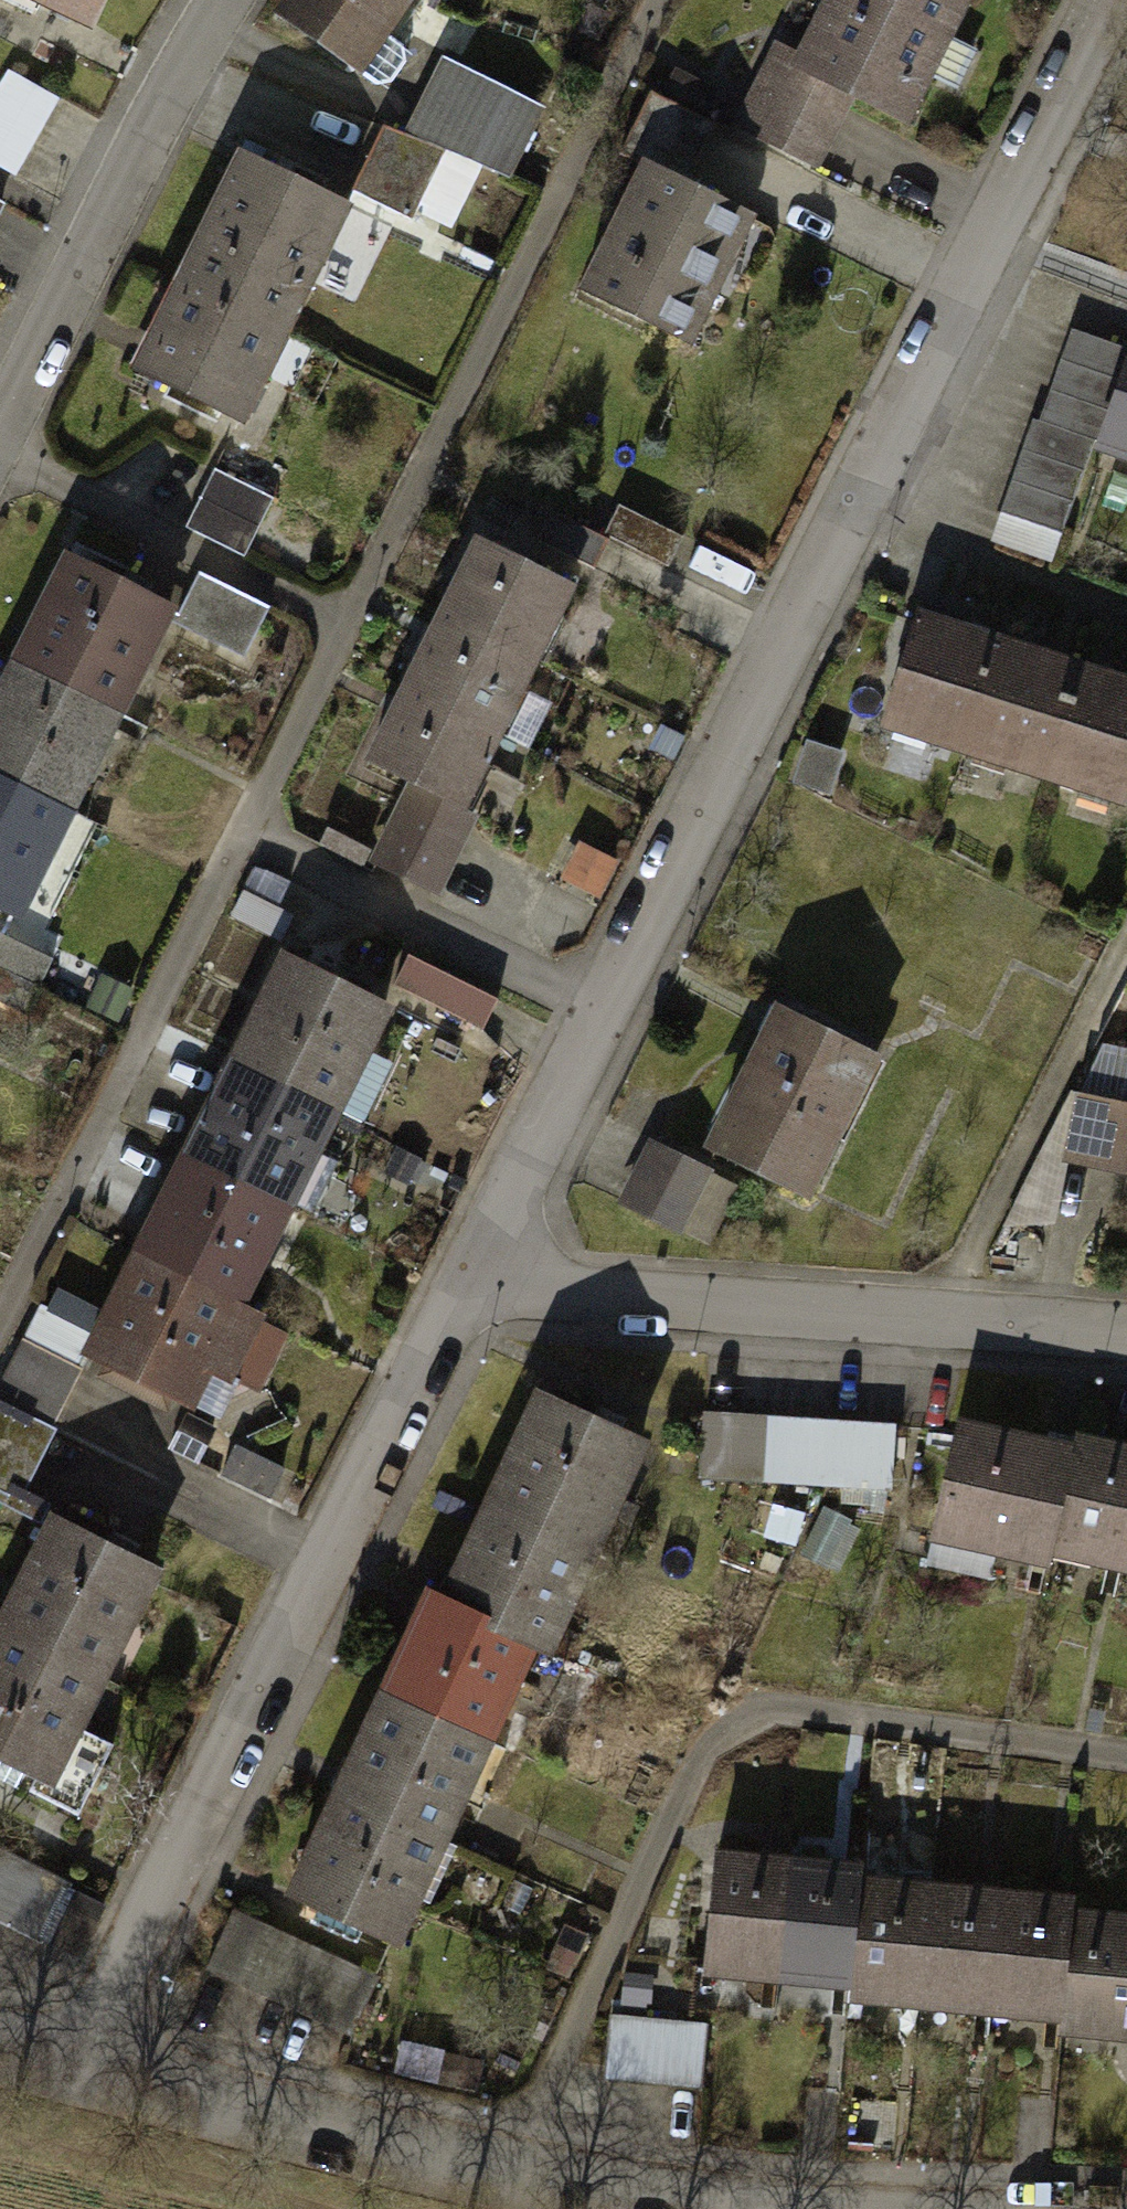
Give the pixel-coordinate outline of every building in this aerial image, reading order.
[(111,21),(121,0),(67,0),(111,21)] [(296,25),(378,84),(438,1),(436,0),(314,0),(296,25)] [(804,58),(901,111),(961,0),(836,0),(804,58)] [(775,60),(748,126),(795,145),(822,79),(775,60)] [(391,134),(364,197),(424,222),(451,159),(528,192),(561,116),(445,67),(412,143),(391,134)] [(7,95),(0,108),(0,155),(48,181),(75,131),(7,95)] [(250,163),(201,266),(307,316),(356,213),(250,163)] [(666,168),(608,296),(715,344),(773,217),(666,168)] [(0,214),(0,237),(10,220),(0,214)] [(201,266),(152,369),(258,419),(307,316),(201,266)] [(999,510),(1069,533),(1126,364),(1126,347),(1062,325),(999,510)] [(1103,457),(1126,464),(1126,387),(1103,457)] [(197,533),(255,548),(270,493),(212,477),(197,533)] [(483,529),(379,760),(422,780),(383,867),(459,902),(603,583),(483,529)] [(82,548),(31,653),(144,708),(195,602),(82,548)] [(273,613),(210,584),(188,631),(250,660),(273,613)] [(1006,656),(923,633),(895,734),(978,757),(1006,656)] [(0,716),(0,769),(92,813),(144,708),(31,653),(0,716)] [(1089,679),(1006,656),(978,757),(1060,780),(1089,679)] [(1089,679),(1060,780),(1126,798),(1126,690),(1089,679)] [(41,919),(92,813),(0,769),(0,899),(41,919)] [(406,992),(487,1028),(502,995),(421,959),(406,992)] [(288,961),(106,1355),(222,1408),(404,1015),(288,961)] [(785,1012),(725,1149),(832,1195),(892,1059),(785,1012)] [(1090,1094),(1126,1099),(1126,1053),(1096,1049),(1090,1094)] [(1080,1100),(1070,1160),(1126,1170),(1126,1108),(1080,1100)] [(651,1160),(632,1208),(719,1242),(738,1194),(651,1160)] [(547,1407),(469,1590),(580,1638),(659,1455),(547,1407)] [(894,1431),(699,1420),(696,1481),(890,1492),(894,1431)] [(960,1434),(938,1546),(1068,1571),(1070,1556),(1126,1567),(1126,1451),(1094,1445),(1091,1460),(960,1434)] [(0,1638),(0,1751),(69,1781),(163,1567),(53,1519),(0,1638)] [(444,1606),(397,1703),(504,1754),(551,1657),(444,1606)] [(397,1703),(351,1799),(458,1851),(504,1754),(397,1703)] [(351,1799),(304,1896),(411,1947),(458,1851),(351,1799)] [(0,1853),(0,1923),(42,1944),(70,1886),(0,1853)] [(796,1885),(721,1876),(708,1988),(784,1997),(796,1885)] [(872,1893),(796,1885),(784,1997),(859,2005),(872,1893)] [(948,1902),(872,1893),(859,2005),(935,2014),(948,1902)] [(1024,1911),(948,1902),(935,2014),(1011,2022),(1024,1911)] [(1099,1919),(1024,1911),(1011,2022),(1087,2031),(1099,1919)] [(348,2045),(378,1980),(236,1915),(206,1980),(348,2045)] [(1099,1919),(1087,2031),(1126,2036),(1126,1922),(1099,1919)] [(701,2091),(706,2028),(613,2021),(608,2084),(701,2091)]
